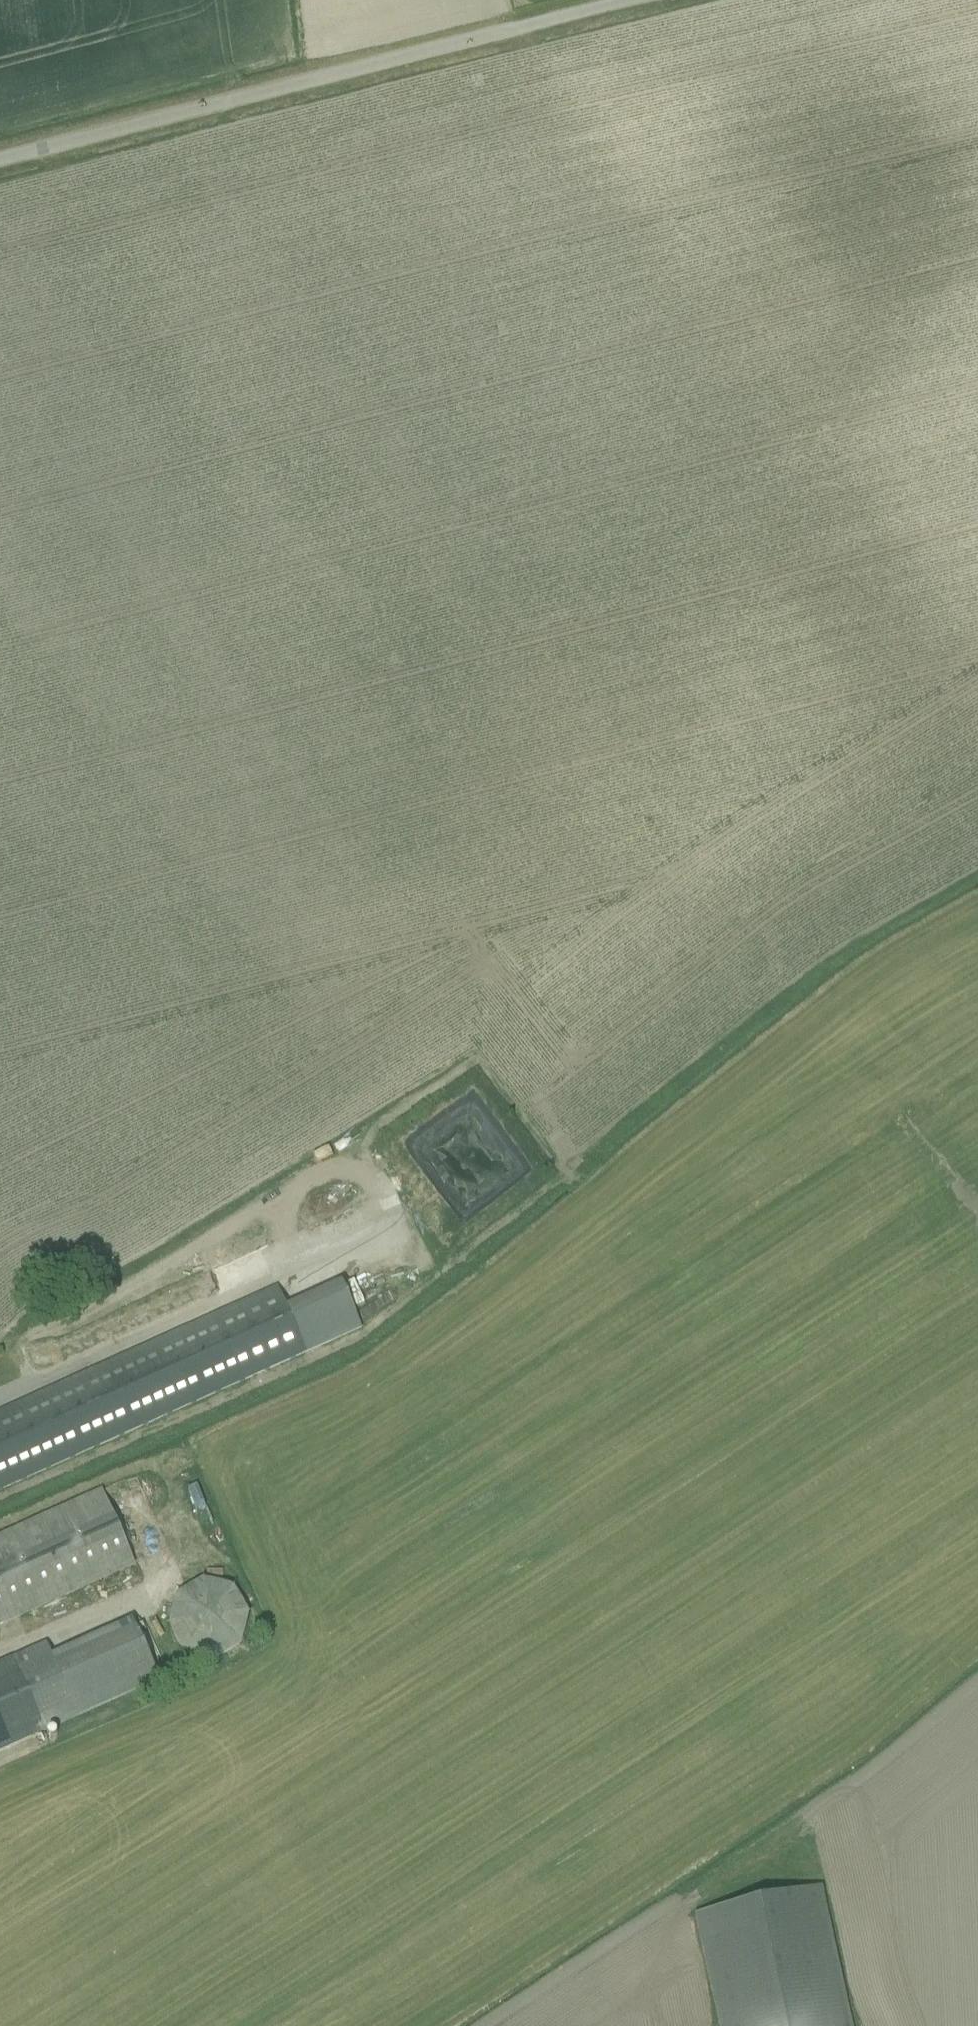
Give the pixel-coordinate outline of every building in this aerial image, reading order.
[(259,1295),(0,1411),(0,1491),(306,1353),(282,1300),(276,1287),(259,1295)] [(129,1555),(99,1489),(0,1534),(0,1625),(133,1565),(129,1555)] [(201,1576),(171,1594),(163,1626),(179,1656),(213,1666),(243,1648),(251,1614),(234,1585),(201,1576)] [(72,1715),(157,1678),(132,1621),(46,1660),(39,1645),(0,1662),(0,1749),(72,1715)] [(718,2025),(850,2025),(821,1889),(694,1916),(718,2025)]
